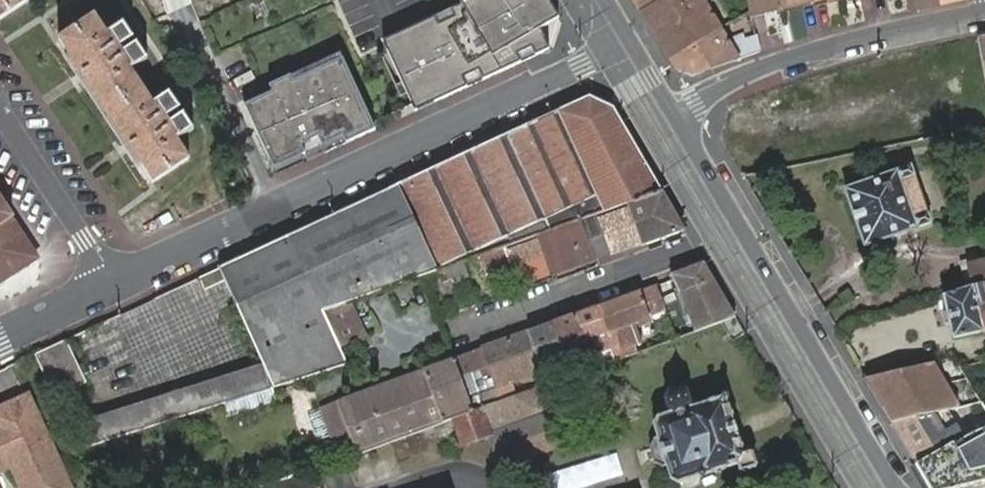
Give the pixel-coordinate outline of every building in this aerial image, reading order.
[(31,1),(30,0),(0,0),(0,21),(31,1)] [(464,6),(386,42),(418,112),(552,50),(540,25),(532,6),(542,1),(543,0),(461,0),(464,6)] [(643,9),(659,0),(638,0),(643,9)] [(658,34),(709,5),(706,0),(659,0),(643,9),(658,34)] [(786,0),(752,0),(755,10),(756,15),(787,7),(786,0)] [(945,6),(944,0),(913,0),(915,12),(945,6)] [(552,19),(542,1),(532,6),(540,25),(552,19)] [(673,58),(724,28),(709,5),(658,34),(673,58)] [(120,49),(112,37),(99,16),(64,38),(158,181),(191,158),(180,140),(171,126),(167,120),(158,106),(133,68),(124,55),(120,49)] [(702,74),(742,59),(724,28),(673,58),(680,70),(702,74)] [(117,34),(112,37),(120,49),(125,46),(117,34)] [(741,56),(763,50),(758,34),(737,39),(741,56)] [(129,52),(124,55),(133,68),(137,66),(129,52)] [(270,95),(248,105),(276,168),(308,154),(304,145),(321,138),(328,153),(378,130),(343,53),(267,88),(270,95)] [(664,189),(616,107),(591,97),(217,268),(261,365),(277,387),(350,363),(343,347),(326,311),(353,301),(486,253),(508,245),(629,201),(664,189)] [(162,103),(158,106),(167,120),(171,117),(162,103)] [(171,126),(180,140),(184,136),(175,122),(171,126)] [(321,138),(304,145),(308,154),(276,168),(280,176),(328,153),(321,138)] [(914,166),(847,188),(868,245),(932,223),(914,166)] [(643,245),(687,229),(664,189),(629,201),(631,208),(509,249),(508,245),(486,253),(490,267),(512,261),(521,283),(550,273),(642,241),(643,245)] [(16,216),(0,192),(0,288),(41,257),(14,217),(16,216)] [(984,282),(984,261),(970,265),(975,285),(984,282)] [(699,331),(740,317),(708,263),(672,275),(674,280),(681,294),(686,293),(703,320),(695,323),(699,331)] [(946,294),(955,338),(984,332),(984,282),(975,285),(946,294)] [(594,348),(596,353),(615,346),(612,339),(619,336),(622,343),(643,336),(638,321),(654,315),(671,308),(663,284),(660,285),(646,290),(578,315),(587,340),(590,339),(594,348)] [(326,311),(343,347),(368,337),(353,301),(326,311)] [(578,315),(556,322),(567,355),(568,358),(594,348),(590,339),(587,340),(578,315)] [(556,322),(531,331),(543,364),(567,355),(556,322)] [(341,400),(360,454),(397,441),(459,418),(506,401),(501,386),(545,370),(543,364),(531,331),(364,392),(341,400)] [(37,353),(81,450),(184,416),(172,393),(156,397),(160,403),(103,428),(99,419),(80,377),(84,374),(68,339),(37,353)] [(938,360),(868,377),(894,423),(960,406),(961,406),(938,360)] [(172,393),(184,416),(277,387),(261,365),(172,393)] [(543,388),(506,401),(459,418),(465,438),(467,443),(494,434),(504,464),(562,447),(553,411),(549,411),(543,388)] [(688,392),(683,391),(672,394),(668,397),(672,410),(675,412),(660,417),(656,424),(660,438),(655,439),(653,447),(658,461),(662,466),(668,466),(672,480),(680,482),(703,476),(705,476),(717,473),(716,472),(729,468),(730,469),(740,466),(743,472),(748,474),(755,471),(760,468),(758,464),(754,461),(749,463),(748,458),(749,454),(746,446),(744,445),(742,441),(740,438),(736,423),(738,417),(735,408),(731,407),(727,396),(690,407),(691,401),(688,392)] [(28,397),(0,409),(0,462),(13,456),(27,486),(28,487),(71,487),(28,397)] [(156,397),(99,419),(103,428),(160,403),(156,397)] [(983,400),(973,402),(984,421),(984,403),(983,400)] [(960,406),(894,423),(918,463),(965,438),(962,431),(951,437),(941,418),(955,414),(961,412),(960,406)] [(962,431),(955,414),(941,418),(951,437),(962,431)] [(918,463),(932,487),(955,487),(984,481),(984,427),(965,438),(918,463)]
